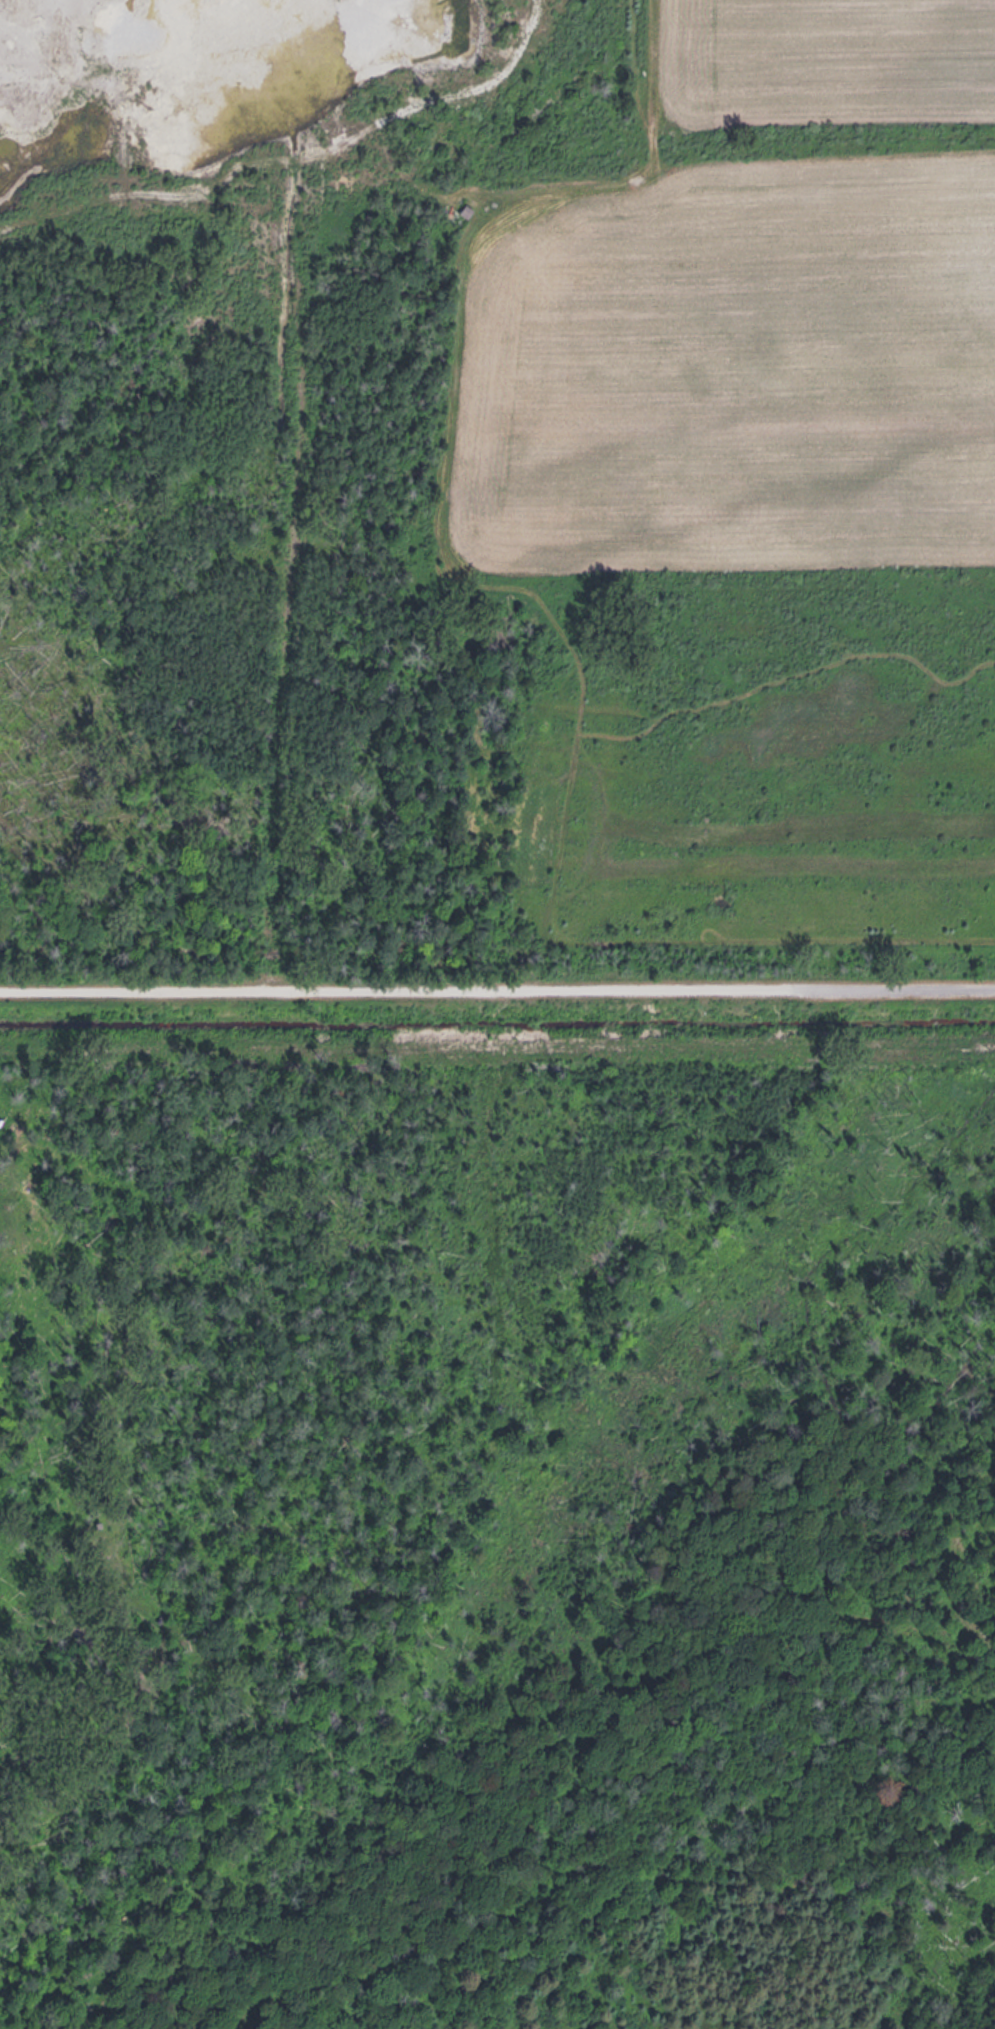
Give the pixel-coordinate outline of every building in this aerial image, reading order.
[(457,211),(467,217),(473,207),(464,201),(457,211)]
